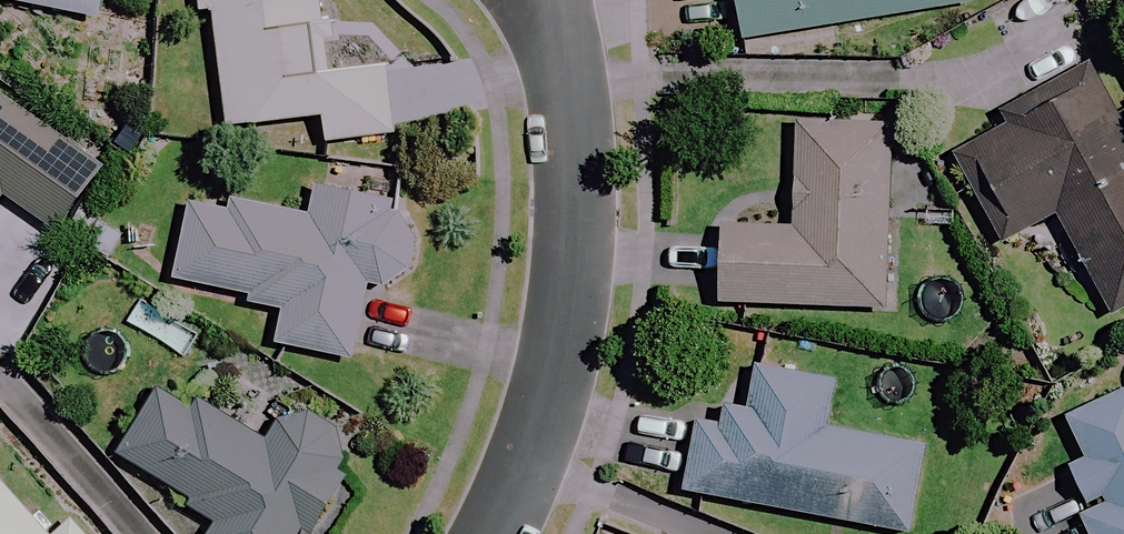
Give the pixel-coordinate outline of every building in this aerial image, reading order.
[(104,19),(107,0),(9,0),(104,19)] [(203,14),(220,12),(230,126),(327,118),(328,140),(395,135),(389,64),(328,70),(325,25),(322,0),(202,0),(203,14)] [(711,50),(947,16),(945,0),(704,0),(711,50)] [(1077,323),(1123,298),(1123,184),(1064,75),(970,125),(980,142),(937,165),(984,248),(1023,227),(1077,323)] [(0,96),(0,197),(6,197),(60,230),(104,159),(0,96)] [(696,243),(694,320),(859,322),(863,132),(767,130),(765,246),(696,243)] [(418,235),(398,209),(319,190),(312,220),(198,193),(178,279),(285,304),(276,342),(351,360),(370,281),(391,286),(410,269),(418,235)] [(656,505),(819,533),(875,533),(891,452),(802,437),(808,397),(736,385),(730,422),(697,416),(693,437),(669,433),(656,505)] [(340,434),(311,418),(282,424),(267,449),(162,388),(123,456),(223,514),(211,533),(301,533),(305,527),(314,532),(351,468),(340,434)] [(1070,420),(1089,459),(1072,468),(1089,503),(1080,508),(1092,533),(1123,533),(1123,394),(1070,420)] [(0,492),(0,533),(37,533),(0,492)]
